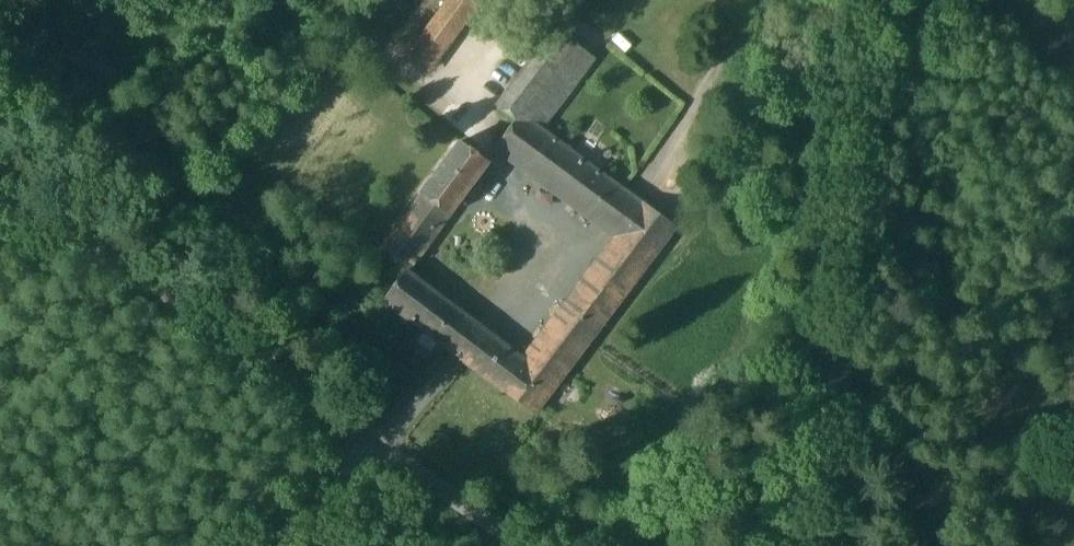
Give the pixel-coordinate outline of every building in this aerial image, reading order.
[(411,53),(428,67),(475,4),(485,11),(493,0),(450,0),(411,53)] [(555,29),(497,106),(515,121),(520,114),(540,128),(593,57),(555,29)] [(540,128),(520,114),(515,121),(495,147),(539,180),(564,146),(540,128)] [(459,141),(421,192),(450,214),(488,162),(459,141)] [(626,192),(564,146),(539,180),(601,226),(626,192)] [(450,214),(421,192),(378,249),(405,269),(407,270),(450,214)] [(626,192),(601,226),(608,231),(615,236),(618,238),(642,205),(634,198),(626,192)] [(642,205),(618,238),(615,236),(615,237),(617,238),(596,265),(626,289),(673,228),(642,205)] [(480,325),(473,320),(450,351),(457,356),(532,413),(626,289),(596,265),(525,359),(523,358),(480,325)] [(391,287),(382,299),(421,329),(444,298),(407,270),(405,269),(391,287)] [(391,287),(384,282),(375,294),(382,299),(391,287)] [(444,298),(421,329),(450,351),(473,320),(444,298)]
